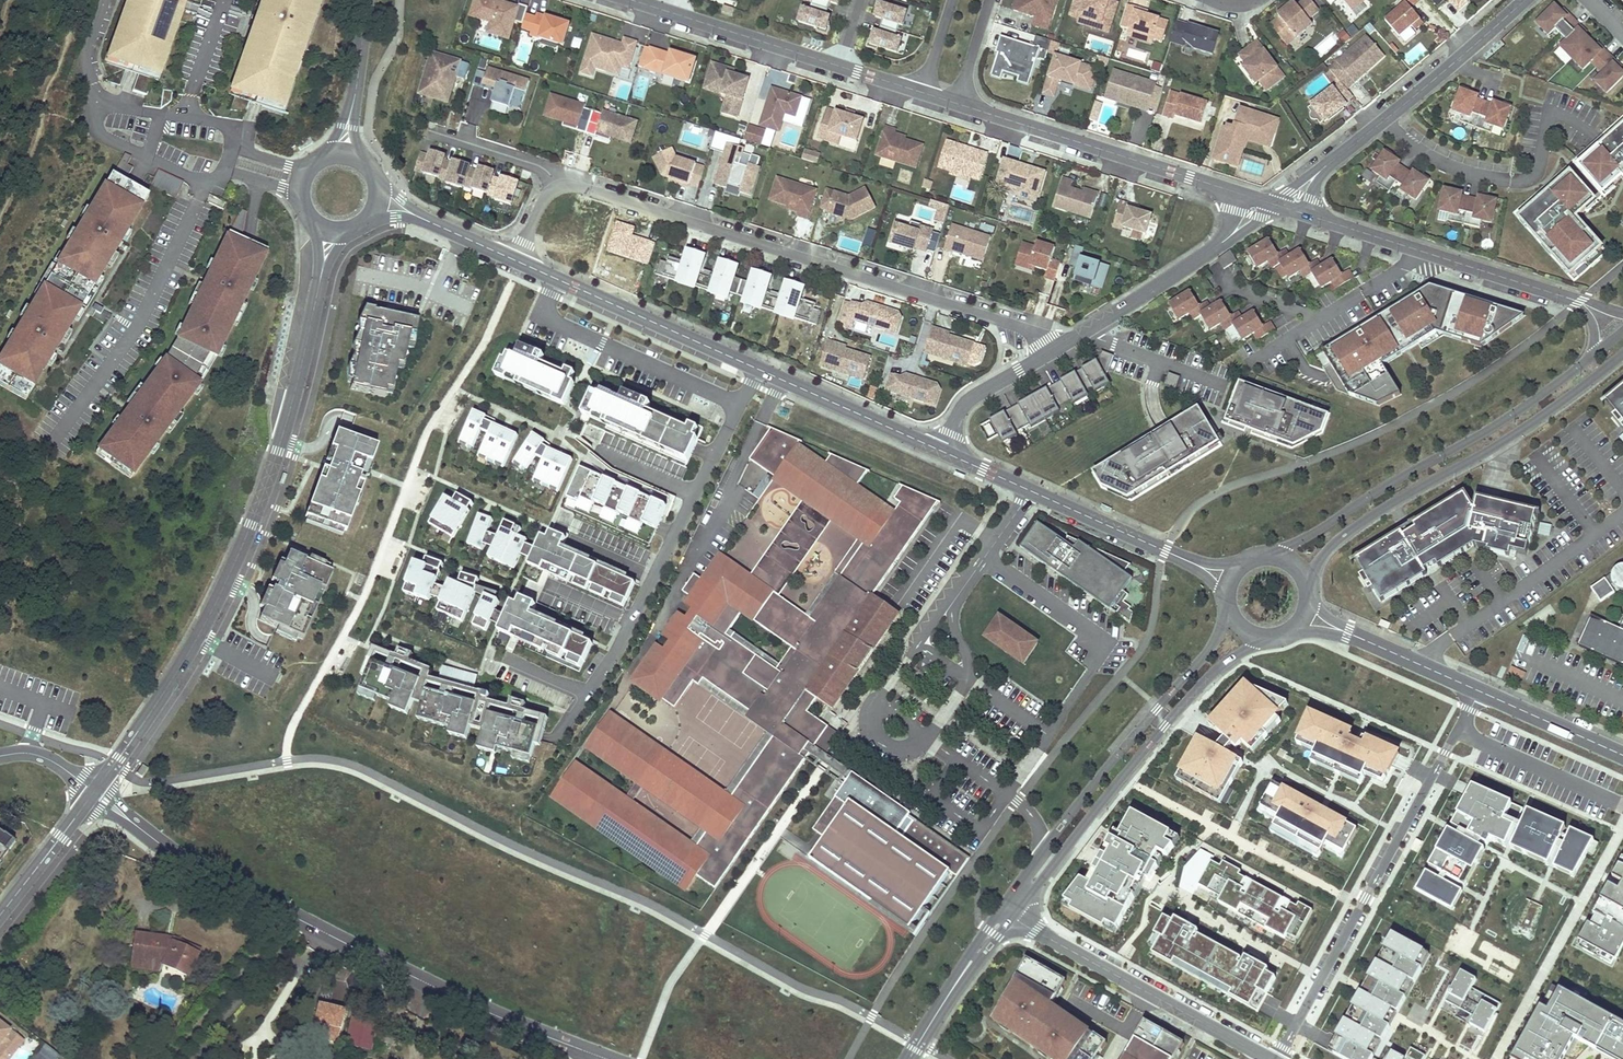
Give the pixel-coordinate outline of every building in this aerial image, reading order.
[(147,96),(152,79),(158,81),(187,0),(125,0),(103,62),(125,70),(138,74),(132,91),(147,96)] [(230,110),(245,112),(249,101),(285,113),(324,0),(262,0),(229,94),(235,96),(230,110)] [(528,7),(519,4),(518,7),(502,2),(501,4),(499,4),(494,2),(494,0),(474,0),(469,16),(492,23),(489,33),(509,39),(514,21),(523,24),(528,7)] [(811,4),(828,9),(830,2),(837,5),(839,0),(813,0),(811,4)] [(907,12),(888,6),(890,3),(880,0),(878,0),(875,7),(879,8),(878,11),(876,17),(883,19),(881,27),(897,32),(900,25),(903,26),(907,12)] [(1022,0),(1016,0),(1013,9),(1018,11),(1022,0)] [(1057,0),(1022,0),(1018,11),(1034,16),(1031,24),(1047,29),(1057,0)] [(1118,4),(1106,0),(1075,0),(1075,1),(1084,3),(1079,18),(1090,21),(1091,18),(1111,25),(1118,4)] [(1300,23),(1307,18),(1308,19),(1319,11),(1311,0),(1304,0),(1297,6),(1294,2),(1284,10),(1288,14),(1281,19),(1280,17),(1270,25),(1287,45),(1306,30),(1300,23)] [(1365,0),(1342,0),(1352,11),(1365,0)] [(1411,8),(1419,1),(1418,0),(1403,0),(1405,3),(1385,20),(1399,37),(1412,26),(1415,30),(1423,23),(1411,8)] [(1458,11),(1467,3),(1465,0),(1448,0),(1458,11)] [(1079,18),(1084,3),(1075,1),(1071,15),(1079,18)] [(826,16),(828,9),(811,4),(809,11),(803,9),(799,22),(818,28),(817,31),(828,35),(830,27),(827,26),(828,23),(830,17),(826,16)] [(1126,5),(1120,26),(1130,29),(1140,32),(1138,39),(1151,43),(1153,38),(1162,41),(1168,22),(1145,15),(1136,13),(1137,9),(1126,5)] [(722,12),(732,15),(734,9),(724,6),(722,12)] [(1561,35),(1575,21),(1569,15),(1566,17),(1561,12),(1555,6),(1537,24),(1549,36),(1555,29),(1561,35)] [(1281,19),(1288,14),(1284,10),(1278,15),(1280,17),(1281,19)] [(531,31),(535,17),(526,14),(521,28),(531,31)] [(563,46),(570,24),(559,21),(557,20),(554,19),(536,14),(535,17),(531,31),(529,35),(563,46)] [(1308,19),(1307,18),(1300,23),(1306,30),(1312,24),(1308,19)] [(1597,68),(1610,56),(1603,49),(1601,52),(1595,46),(1584,35),(1579,30),(1581,28),(1575,21),(1561,35),(1567,41),(1560,47),(1572,59),(1583,70),(1591,62),(1597,68)] [(1218,35),(1177,22),(1171,42),(1183,45),(1185,40),(1195,44),(1194,49),(1212,55),(1218,35)] [(902,40),(895,38),(897,32),(881,27),(879,33),(875,31),(873,37),(872,40),(869,39),(866,47),(878,51),(879,47),(898,53),(902,40)] [(1138,39),(1140,32),(1130,29),(1128,36),(1138,39)] [(628,70),(637,43),(624,39),(622,44),(622,46),(616,45),(617,42),(592,34),(580,73),(592,76),(595,68),(606,71),(608,63),(621,67),(628,70)] [(1031,77),(1037,58),(1045,61),(1052,41),(1036,36),(1033,46),(1001,36),(997,48),(1001,50),(1000,53),(998,53),(991,74),(1002,77),(1003,72),(1019,77),(1020,74),(1031,77)] [(1320,55),(1336,46),(1331,36),(1315,45),(1320,55)] [(1354,82),(1384,56),(1367,36),(1329,69),(1341,83),(1347,90),(1355,82),(1354,82)] [(1283,77),(1257,43),(1240,55),(1267,89),(1283,77)] [(1603,49),(1597,44),(1595,46),(1601,52),(1603,49)] [(685,59),(670,55),(644,46),(638,66),(689,82),(694,64),(689,62),(684,61),(685,59)] [(670,55),(685,59),(684,61),(689,62),(694,64),(696,60),(671,52),(670,55)] [(448,87),(451,75),(456,77),(465,79),(469,65),(432,53),(419,93),(448,102),(451,91),(447,90),(448,87)] [(1091,90),(1097,69),(1056,56),(1044,93),(1054,97),(1059,80),(1091,90)] [(1109,59),(1100,56),(1098,65),(1106,68),(1109,59)] [(1610,56),(1597,68),(1603,74),(1595,82),(1607,94),(1622,78),(1622,74),(1620,70),(1614,65),(1616,62),(1610,56)] [(1159,73),(1162,64),(1153,61),(1151,70),(1159,73)] [(1622,68),(1616,62),(1614,65),(1620,70),(1622,68)] [(621,67),(608,63),(606,71),(618,75),(621,67)] [(737,118),(749,80),(731,74),(729,74),(730,69),(712,63),(706,82),(723,87),(721,94),(727,96),(722,113),(737,118)] [(522,105),(529,81),(487,68),(485,73),(482,83),(496,88),(495,90),(494,92),(492,101),(510,107),(511,102),(522,105)] [(482,83),(485,73),(477,71),(472,85),(494,92),(495,90),(496,88),(482,83)] [(1148,110),(1156,84),(1114,71),(1106,97),(1117,101),(1118,96),(1139,103),(1137,107),(1148,110)] [(1028,85),(1031,77),(1020,74),(1019,77),(1017,82),(1028,85)] [(451,91),(456,77),(451,75),(448,87),(447,90),(451,91)] [(721,94),(723,87),(706,82),(704,89),(721,94)] [(1346,106),(1344,104),(1352,96),(1347,90),(1341,83),(1333,89),(1312,105),(1312,106),(1324,121),(1325,122),(1346,106)] [(1471,96),(1469,95),(1469,93),(1471,90),(1462,87),(1453,111),(1463,115),(1461,122),(1464,123),(1473,97),(1471,96)] [(802,128),(808,111),(798,108),(801,98),(789,94),(786,95),(783,94),(779,93),(780,91),(771,88),(759,126),(779,132),(782,121),(802,128)] [(163,89),(160,108),(161,108),(171,101),(172,92),(173,91),(164,89),(163,89)] [(1202,124),(1208,104),(1170,92),(1163,115),(1174,118),(1175,115),(1202,124)] [(586,133),(593,111),(584,108),(585,105),(550,94),(544,116),(563,122),(566,123),(578,126),(576,130),(586,133)] [(1118,96),(1117,101),(1137,107),(1139,103),(1118,96)] [(1477,98),(1473,97),(1464,123),(1475,128),(1485,101),(1477,98)] [(1503,129),(1512,105),(1503,102),(1502,104),(1502,107),(1500,106),(1493,104),(1485,101),(1475,128),(1490,133),(1493,126),(1503,129)] [(520,110),(522,105),(511,102),(510,107),(520,110)] [(1098,121),(1109,125),(1116,107),(1104,103),(1098,121)] [(1320,125),(1324,121),(1312,106),(1308,109),(1320,125)] [(845,114),(827,109),(817,138),(827,141),(829,133),(857,141),(863,120),(853,117),(849,116),(845,114)] [(1269,147),(1278,121),(1240,109),(1235,127),(1228,125),(1228,126),(1227,128),(1224,127),(1214,159),(1237,167),(1246,140),(1269,147)] [(1138,110),(1133,138),(1146,141),(1151,112),(1138,110)] [(631,143),(637,122),(612,114),(603,111),(602,114),(593,111),(586,133),(595,136),(597,132),(607,136),(611,137),(631,143)] [(1461,122),(1463,115),(1453,111),(1450,118),(1461,122)] [(1575,161),(1602,191),(1611,183),(1614,186),(1622,178),(1622,119),(1575,161)] [(566,123),(563,122),(562,125),(576,130),(578,126),(566,123)] [(748,126),(743,140),(755,144),(760,130),(748,126)] [(1500,137),(1503,129),(1493,126),(1490,133),(1500,137)] [(896,138),(894,137),(894,134),(895,130),(885,127),(876,155),(916,168),(922,146),(905,140),(896,138)] [(607,136),(597,132),(595,136),(610,141),(611,137),(607,136)] [(857,141),(829,133),(827,141),(854,150),(857,141)] [(312,143),(309,137),(297,144),(300,150),(312,143)] [(946,141),(938,168),(950,172),(952,166),(972,173),(971,178),(979,181),(988,154),(970,148),(969,150),(966,149),(964,148),(964,147),(946,141)] [(742,153),(744,149),(727,144),(720,166),(724,167),(722,171),(721,175),(718,174),(714,184),(726,188),(728,185),(741,189),(740,192),(751,196),(759,168),(756,167),(749,164),(747,168),(734,164),(737,156),(741,158),(742,153)] [(671,147),(652,157),(661,175),(669,177),(672,178),(679,181),(678,183),(688,186),(689,183),(698,186),(704,167),(676,158),(671,147)] [(1390,192),(1406,169),(1399,164),(1395,161),(1391,159),(1393,156),(1394,154),(1387,149),(1372,171),(1381,177),(1377,183),(1390,192)] [(816,163),(819,155),(805,150),(802,159),(816,163)] [(421,153),(415,170),(438,178),(444,160),(445,155),(431,151),(429,156),(421,153)] [(133,167),(127,164),(131,156),(125,153),(111,174),(124,182),(133,167)] [(737,156),(734,164),(747,168),(749,164),(756,167),(760,157),(751,155),(751,156),(742,153),(741,158),(737,156)] [(1241,170),(1261,175),(1264,163),(1244,158),(1241,170)] [(1037,198),(1045,172),(1028,167),(1004,159),(996,185),(1017,192),(1037,198)] [(444,160),(438,178),(447,181),(446,183),(462,188),(463,186),(469,169),(470,165),(454,160),(452,163),(444,160)] [(469,169),(463,186),(487,194),(492,177),(494,171),(480,166),(478,171),(469,169)] [(950,172),(950,174),(970,181),(971,178),(972,173),(952,166),(950,172)] [(182,185),(183,181),(158,169),(154,177),(150,186),(176,198),(182,185)] [(1416,200),(1431,179),(1424,174),(1422,176),(1420,178),(1417,176),(1413,173),(1406,169),(1390,192),(1403,201),(1407,194),(1416,200)] [(1571,224),(1577,220),(1586,211),(1584,208),(1593,199),(1566,169),(1516,213),(1574,279),(1605,252),(1581,225),(1576,229),(1573,227),(1571,224)] [(1377,183),(1381,177),(1372,171),(1368,177),(1377,183)] [(124,182),(111,174),(109,178),(146,200),(148,196),(138,190),(124,182)] [(502,176),(501,180),(492,177),(487,194),(486,194),(495,197),(494,199),(511,205),(518,181),(502,176)] [(56,266),(51,275),(87,297),(93,288),(94,287),(99,277),(107,265),(113,254),(122,240),(126,232),(146,200),(109,178),(90,210),(85,218),(76,232),(70,242),(62,255),(56,266)] [(799,210),(798,212),(797,216),(807,219),(816,191),(777,178),(770,200),(788,206),(790,207),(799,210)] [(922,187),(929,190),(932,182),(924,179),(922,187)] [(1090,219),(1097,197),(1086,194),(1070,189),(1072,182),(1062,179),(1053,207),(1090,219)] [(1605,195),(1614,186),(1611,183),(1602,191),(1605,195)] [(1470,197),(1462,195),(1458,194),(1453,193),(1454,190),(1454,188),(1445,186),(1440,211),(1450,213),(1448,221),(1464,225),(1470,197)] [(865,188),(849,197),(826,189),(820,207),(828,210),(827,212),(839,216),(842,217),(845,218),(851,220),(875,207),(865,188)] [(1037,198),(1017,192),(1016,195),(1036,202),(1037,198)] [(1412,207),(1416,200),(1407,194),(1403,201),(1412,207)] [(1491,223),(1497,197),(1489,195),(1488,198),(1487,201),(1483,200),(1479,199),(1470,197),(1464,225),(1479,228),(1481,220),(1491,223)] [(1586,211),(1596,203),(1593,199),(1584,208),(1586,211)] [(944,223),(949,206),(931,200),(929,207),(939,210),(935,221),(944,223)] [(1135,211),(1129,209),(1130,205),(1120,202),(1113,227),(1122,230),(1123,227),(1145,234),(1151,216),(1138,212),(1135,211)] [(85,218),(90,210),(85,207),(81,215),(85,218)] [(242,237),(246,211),(240,209),(228,233),(241,239),(242,237)] [(1448,221),(1450,213),(1440,211),(1438,219),(1448,221)] [(636,227),(617,220),(608,252),(648,266),(656,241),(634,234),(636,227)] [(1490,230),(1491,223),(1481,220),(1479,228),(1490,230)] [(1576,229),(1581,225),(1577,220),(1571,224),(1573,227),(1576,229)] [(919,232),(897,225),(890,243),(914,251),(914,248),(926,251),(933,231),(920,227),(919,232)] [(964,255),(983,261),(990,238),(952,225),(944,248),(964,255)] [(70,242),(76,232),(72,229),(65,240),(70,242)] [(126,243),(131,235),(126,232),(122,240),(126,243)] [(241,239),(228,233),(226,237),(265,256),(267,251),(255,246),(241,239)] [(179,336),(172,348),(209,370),(217,356),(221,348),(232,325),(242,305),(249,290),(253,281),(265,256),(226,237),(210,271),(206,280),(203,286),(193,307),(183,328),(179,336)] [(1290,257),(1285,250),(1278,254),(1269,240),(1248,253),(1257,267),(1270,260),(1274,267),(1281,262),(1281,263),(1290,257)] [(1060,262),(1051,260),(1055,248),(1037,242),(1035,247),(1022,243),(1016,261),(1036,268),(1047,271),(1044,278),(1054,281),(1060,262)] [(1103,284),(1109,266),(1081,258),(1084,249),(1077,247),(1071,266),(1077,268),(1073,280),(1094,286),(1095,282),(1103,284)] [(660,260),(656,274),(678,281),(677,282),(695,288),(695,286),(711,292),(710,293),(728,298),(729,292),(737,295),(745,297),(743,303),(761,309),(761,307),(777,313),(776,314),(794,319),(794,318),(816,325),(820,311),(814,309),(816,303),(804,299),(803,303),(799,302),(800,298),(804,287),(783,281),(779,294),(772,291),(771,293),(766,292),(767,290),(771,277),(753,272),(750,282),(734,277),(738,266),(720,261),(716,274),(716,276),(711,274),(712,272),(701,269),(705,256),(687,250),(684,261),(683,265),(679,263),(680,260),(669,256),(667,262),(660,260)] [(1290,257),(1281,263),(1290,278),(1302,270),(1306,277),(1313,273),(1322,267),(1317,260),(1311,264),(1301,250),(1290,257)] [(1220,258),(1218,259),(1224,268),(1233,262),(1236,261),(1230,251),(1220,258)] [(56,266),(62,255),(58,252),(51,263),(56,266)] [(112,268),(118,257),(113,254),(107,265),(112,268)] [(1313,273),(1322,288),(1327,285),(1333,282),(1337,289),(1353,279),(1348,271),(1343,274),(1334,260),(1322,267),(1313,273)] [(1036,268),(1016,261),(1015,265),(1035,272),(1036,268)] [(0,359),(0,379),(28,396),(47,364),(52,356),(61,341),(67,331),(74,319),(80,309),(81,308),(87,297),(51,275),(44,286),(37,297),(30,309),(24,319),(15,334),(10,342),(0,359)] [(1312,289),(1318,286),(1312,275),(1306,278),(1312,289)] [(98,289),(103,279),(99,277),(94,287),(98,289)] [(449,290),(457,293),(462,282),(454,278),(449,290)] [(253,291),(257,283),(253,281),(249,290),(253,291)] [(37,297),(44,286),(39,283),(33,294),(37,297)] [(193,307),(203,286),(198,284),(188,304),(193,307)] [(1418,343),(1430,335),(1435,332),(1437,327),(1463,335),(1461,340),(1481,346),(1496,335),(1514,313),(1497,308),(1496,312),(1483,307),(1484,303),(1474,301),(1473,304),(1443,295),(1444,291),(1429,287),(1422,292),(1420,298),(1407,306),(1405,302),(1401,304),(1396,308),(1398,312),(1384,321),(1347,343),(1345,340),(1330,349),(1334,356),(1327,360),(1334,371),(1349,395),(1355,397),(1368,389),(1378,406),(1400,395),(1389,378),(1385,381),(1377,368),(1382,365),(1378,360),(1414,337),(1418,343)] [(86,311),(97,291),(93,288),(87,297),(81,308),(86,311)] [(1474,301),(1444,291),(1443,295),(1473,304),(1474,301)] [(1191,292),(1170,305),(1179,319),(1191,312),(1195,319),(1202,315),(1212,308),(1208,301),(1200,306),(1191,292)] [(1420,298),(1422,292),(1411,298),(1405,302),(1407,306),(1420,298)] [(844,300),(841,312),(849,314),(852,303),(844,300)] [(1212,308),(1202,315),(1211,330),(1223,322),(1227,329),(1233,326),(1233,325),(1244,319),(1240,312),(1232,316),(1223,302),(1212,308)] [(849,314),(847,319),(857,322),(858,321),(875,327),(875,328),(884,331),(885,330),(896,333),(901,318),(898,313),(887,309),(887,310),(882,309),(883,308),(868,303),(862,306),(852,303),(849,314)] [(1496,312),(1497,308),(1492,306),(1484,303),(1483,307),(1496,312)] [(237,327),(246,307),(242,305),(232,325),(237,327)] [(24,319),(30,309),(25,306),(19,316),(24,319)] [(103,324),(109,314),(98,307),(92,317),(103,324)] [(350,389),(384,397),(386,392),(392,393),(394,379),(396,367),(403,369),(405,356),(407,346),(413,348),(415,335),(418,321),(395,316),(394,320),(373,315),(374,311),(375,310),(364,307),(357,322),(358,334),(352,344),(353,356),(347,367),(348,381),(351,382),(350,389)] [(1347,343),(1384,321),(1398,312),(1396,308),(1378,319),(1345,340),(1347,343)] [(78,321),(84,312),(80,309),(74,319),(78,321)] [(395,316),(374,311),(373,315),(394,320),(395,316)] [(820,311),(816,325),(824,327),(828,313),(820,311)] [(1233,325),(1233,326),(1243,341),(1254,333),(1258,340),(1276,330),(1271,323),(1264,327),(1254,312),(1244,319),(1233,325)] [(1496,335),(1523,316),(1514,313),(1496,335)] [(179,336),(183,328),(179,325),(175,334),(179,336)] [(1232,344),(1240,340),(1233,327),(1225,332),(1232,344)] [(1461,340),(1463,335),(1437,327),(1435,332),(1461,340)] [(932,328),(924,352),(936,356),(936,353),(967,364),(973,344),(957,339),(956,339),(956,341),(947,338),(949,333),(932,328)] [(10,342),(15,334),(11,331),(6,339),(10,342)] [(65,344),(72,334),(67,331),(61,341),(65,344)] [(1382,365),(1418,343),(1414,337),(1378,360),(1382,365)] [(817,351),(825,353),(829,341),(821,339),(817,351)] [(825,353),(821,366),(832,370),(833,367),(864,377),(870,358),(853,352),(853,354),(844,352),(846,347),(829,341),(825,353)] [(563,378),(540,368),(543,361),(545,357),(521,346),(516,357),(508,353),(505,359),(503,358),(495,375),(506,380),(508,375),(523,382),(537,388),(535,392),(559,403),(569,381),(563,378)] [(209,370),(172,348),(164,362),(158,370),(144,389),(130,406),(120,420),(115,427),(98,450),(132,475),(149,453),(155,445),(165,432),(179,414),(194,394),(199,386),(209,370)] [(222,358),(226,350),(221,348),(217,356),(222,358)] [(1334,356),(1330,349),(1323,353),(1327,360),(1334,356)] [(1098,360),(1106,376),(1108,370),(1114,356),(1110,354),(1102,351),(1098,360)] [(936,353),(936,356),(966,366),(967,364),(936,353)] [(51,366),(56,358),(52,356),(47,364),(51,366)] [(158,370),(164,362),(160,359),(154,367),(158,370)] [(1106,376),(1098,360),(1082,369),(1084,371),(1085,373),(1078,377),(1088,393),(1091,391),(1094,389),(1096,392),(1104,388),(1102,385),(1109,381),(1106,376)] [(566,372),(543,361),(540,368),(563,378),(566,372)] [(1389,378),(1382,365),(1377,368),(1385,381),(1389,378)] [(833,367),(832,370),(863,379),(864,377),(833,367)] [(564,406),(575,383),(571,382),(575,373),(567,370),(566,372),(563,378),(569,381),(559,403),(564,406)] [(880,384),(887,386),(891,374),(883,372),(880,384)] [(1176,389),(1181,376),(1177,375),(1169,372),(1164,385),(1176,389)] [(1073,402),(1088,393),(1078,377),(1076,373),(1061,382),(1062,384),(1064,386),(1057,390),(1066,405),(1068,404),(1073,402)] [(887,386),(886,391),(896,394),(896,393),(914,399),(923,402),(934,405),(939,389),(937,384),(926,381),(926,382),(921,381),(922,380),(906,375),(901,377),(891,374),(887,386)] [(523,382),(508,375),(506,380),(521,386),(523,382)] [(0,379),(0,385),(25,400),(28,396),(0,379)] [(537,388),(523,382),(521,386),(535,392),(537,388)] [(1061,382),(1048,389),(1049,391),(1050,394),(1057,390),(1064,386),(1062,384),(1061,382)] [(1328,416),(1241,382),(1231,408),(1234,409),(1230,419),(1280,438),(1295,433),(1306,437),(1323,431),(1328,416)] [(130,406),(144,389),(140,385),(126,403),(130,406)] [(197,396),(203,389),(199,386),(194,394),(197,396)] [(1605,401),(1616,413),(1612,417),(1622,430),(1622,386),(1605,401)] [(621,396),(603,388),(600,394),(619,403),(621,396)] [(1060,409),(1066,405),(1057,390),(1050,394),(1049,391),(1048,389),(1019,406),(1020,408),(1022,410),(1015,414),(1024,430),(1031,426),(1045,417),(1060,409)] [(1378,406),(1368,389),(1355,397),(1378,406)] [(687,434),(645,415),(647,411),(650,404),(624,392),(621,396),(619,403),(600,394),(592,391),(582,413),(590,417),(587,423),(685,467),(703,429),(692,424),(689,429),(687,434)] [(1075,405),(1089,396),(1088,393),(1073,402),(1075,405)] [(1132,496),(1220,439),(1198,405),(1164,426),(1163,427),(1164,429),(1133,448),(1132,446),(1095,470),(1103,484),(1132,496)] [(1019,406),(1006,413),(1007,415),(1008,418),(1015,414),(1022,410),(1020,408),(1019,406)] [(1047,421),(1061,413),(1060,409),(1045,417),(1031,426),(1032,429),(1047,421)] [(492,427),(494,424),(485,419),(479,417),(481,413),(474,410),(460,441),(468,445),(472,446),(478,432),(487,436),(479,454),(488,457),(492,459),(496,461),(504,465),(518,434),(511,431),(509,435),(492,427)] [(689,429),(647,411),(645,415),(687,434),(689,429)] [(1017,434),(1024,430),(1015,414),(1008,418),(1007,415),(1006,413),(991,422),(999,436),(1003,442),(1017,434)] [(169,435),(183,417),(179,414),(165,432),(169,435)] [(115,427),(120,420),(116,417),(111,425),(115,427)] [(511,431),(494,424),(492,427),(509,435),(511,431)] [(1163,427),(1161,424),(1131,444),(1132,446),(1133,448),(1164,429),(1163,427)] [(986,428),(991,437),(996,434),(991,425),(986,428)] [(807,712),(817,698),(832,709),(899,613),(873,595),(938,502),(903,486),(894,499),(900,503),(894,512),(857,485),(868,470),(831,455),(825,464),(798,444),(800,441),(771,428),(750,459),(775,477),(805,498),(834,519),(860,537),(834,573),(840,577),(811,618),(780,596),(774,592),(789,571),(776,563),(761,583),(750,576),(720,554),(702,580),(694,574),(683,591),(690,597),(686,603),(693,609),(687,619),(679,614),(664,635),(672,641),(665,651),(656,646),(633,679),(663,699),(675,708),(694,682),(699,685),(703,679),(778,730),(731,797),(706,833),(696,847),(710,856),(697,876),(716,888),(809,754),(810,753),(805,749),(809,743),(814,747),(828,726),(807,712)] [(559,490),(573,460),(566,456),(564,460),(547,453),(549,449),(543,445),(538,442),(540,438),(533,433),(515,461),(523,466),(526,469),(535,455),(543,459),(534,479),(543,482),(547,484),(551,486),(559,490)] [(1306,437),(1295,433),(1280,438),(1291,443),(1306,437)] [(336,466),(331,464),(328,472),(324,470),(323,470),(318,481),(323,483),(311,518),(310,519),(341,530),(341,529),(354,494),(359,496),(364,483),(359,481),(361,476),(365,477),(375,448),(337,434),(329,457),(332,458),(338,460),(336,466)] [(1004,445),(1019,437),(1017,434),(1003,442),(1004,445)] [(153,455),(159,448),(155,445),(149,453),(153,455)] [(566,456),(549,449),(547,453),(564,460),(566,456)] [(132,475),(98,450),(95,453),(130,479),(132,475)] [(672,496),(613,469),(589,450),(581,468),(667,507),(672,496)] [(328,472),(331,464),(332,458),(329,457),(324,470),(328,472)] [(649,547),(667,507),(581,468),(563,509),(649,547)] [(753,495),(759,499),(775,477),(768,472),(753,495)] [(311,518),(323,483),(318,481),(306,516),(311,518)] [(346,531),(359,496),(354,494),(341,529),(346,531)] [(453,538),(469,510),(457,503),(461,496),(458,494),(454,501),(445,496),(429,524),(453,538)] [(1527,553),(1537,512),(1477,498),(1475,508),(1473,508),(1464,494),(1413,525),(1415,529),(1404,536),(1402,533),(1356,561),(1364,574),(1360,577),(1369,592),(1374,589),(1382,602),(1427,574),(1425,571),(1436,563),(1439,567),(1465,551),(1466,543),(1475,545),(1483,547),(1488,548),(1488,551),(1510,556),(1512,550),(1517,551),(1527,553)] [(469,510),(473,503),(461,496),(457,503),(469,510)] [(750,576),(761,583),(776,563),(789,571),(774,592),(780,596),(834,519),(805,498),(750,576)] [(491,524),(493,519),(479,514),(477,519),(491,524)] [(491,524),(477,519),(468,544),(482,550),(491,524)] [(514,534),(517,527),(505,521),(500,533),(525,544),(527,540),(518,536),(514,534)] [(1031,534),(1021,549),(1029,554),(1043,564),(1051,570),(1063,578),(1110,611),(1111,610),(1114,605),(1119,609),(1116,614),(1130,623),(1133,612),(1132,612),(1132,613),(1129,611),(1130,608),(1123,603),(1128,596),(1123,593),(1132,580),(1124,574),(1129,567),(1131,567),(1131,566),(1093,549),(1067,537),(1067,539),(1068,539),(1065,543),(1059,539),(1043,527),(1039,524),(1031,534)] [(636,583),(561,549),(568,534),(552,527),(547,538),(541,535),(528,564),(534,567),(550,574),(625,608),(636,583)] [(514,569),(525,544),(500,533),(489,558),(514,569)] [(1465,551),(1475,545),(1466,543),(1465,551)] [(1029,554),(1029,555),(1042,565),(1043,564),(1029,554)] [(332,573),(290,555),(277,585),(279,586),(275,596),(272,595),(261,620),(303,639),(311,622),(306,620),(320,589),(325,591),(332,573)] [(439,575),(444,564),(431,559),(428,566),(424,565),(415,561),(413,566),(439,575)] [(1427,574),(1439,567),(1436,563),(1425,571),(1427,574)] [(1590,585),(1600,602),(1622,589),(1622,565),(1590,585)] [(430,601),(439,575),(413,566),(404,591),(430,601)] [(536,604),(550,574),(534,567),(521,597),(536,604)] [(805,614),(811,618),(840,577),(834,573),(805,614)] [(477,587),(480,579),(466,575),(464,583),(477,587)] [(476,592),(450,581),(448,585),(474,597),(476,592)] [(463,621),(474,597),(448,585),(437,610),(463,621)] [(311,622),(325,591),(320,589),(306,620),(311,622)] [(500,602),(486,596),(484,601),(498,607),(500,602)] [(593,644),(531,616),(536,604),(521,597),(517,604),(512,602),(499,631),(511,637),(510,641),(516,644),(518,640),(545,652),(548,647),(550,648),(547,657),(580,672),(584,661),(585,662),(593,644)] [(487,631),(498,607),(484,601),(473,625),(487,631)] [(1621,628),(1591,615),(1578,645),(1622,666),(1622,624),(1621,628)] [(1023,664),(1031,653),(1038,643),(1000,616),(985,637),(1023,664)] [(1388,629),(1391,623),(1381,619),(1379,625),(1388,629)] [(545,652),(518,640),(516,644),(547,657),(550,648),(548,647),(545,652)] [(432,669),(373,646),(359,681),(363,683),(372,661),(376,652),(391,658),(397,660),(425,671),(422,681),(414,701),(422,703),(426,690),(429,682),(443,686),(450,688),(477,696),(478,691),(430,678),(432,669)] [(414,701),(422,681),(394,670),(397,660),(391,658),(387,667),(372,661),(363,683),(361,689),(377,696),(380,690),(396,696),(394,702),(410,709),(414,701)] [(443,666),(439,680),(474,689),(478,675),(443,666)] [(631,682),(660,703),(663,699),(633,679),(631,682)] [(703,679),(699,685),(767,732),(725,793),(731,797),(778,730),(703,679)] [(1264,693),(1246,685),(1237,695),(1241,699),(1229,712),(1225,708),(1213,721),(1220,728),(1217,732),(1222,736),(1214,746),(1199,739),(1181,772),(1186,775),(1182,783),(1215,801),(1238,760),(1226,753),(1233,746),(1235,748),(1241,741),(1248,748),(1276,717),(1283,709),(1264,693)] [(471,726),(477,704),(448,696),(450,688),(443,686),(441,694),(426,690),(422,703),(420,711),(455,720),(452,728),(469,733),(471,726)] [(375,702),(377,696),(361,689),(358,695),(375,702)] [(396,696),(380,690),(377,696),(394,702),(396,696)] [(1283,709),(1288,704),(1264,693),(1283,709)] [(1229,712),(1241,699),(1237,695),(1225,708),(1229,712)] [(477,704),(471,726),(484,730),(488,714),(490,706),(519,714),(526,716),(524,723),(540,727),(535,744),(540,746),(548,717),(492,702),(492,701),(482,698),(479,697),(477,704)] [(408,715),(410,709),(394,702),(391,708),(408,715)] [(452,728),(455,720),(420,711),(418,719),(452,728)] [(632,802),(642,788),(667,753),(610,712),(600,726),(602,728),(599,733),(597,731),(587,745),(639,781),(637,784),(627,798),(632,802)] [(484,730),(480,743),(498,748),(499,741),(516,746),(515,752),(532,757),(535,744),(540,727),(524,723),(526,716),(519,714),(517,721),(488,714),(484,730)] [(1341,728),(1310,714),(1299,738),(1318,746),(1315,752),(1313,757),(1363,779),(1365,774),(1383,782),(1399,754),(1367,739),(1364,745),(1361,743),(1351,739),(1352,735),(1344,731),(1343,734),(1339,732),(1341,728)] [(1276,717),(1248,748),(1253,752),(1281,721),(1276,717)] [(1217,732),(1220,728),(1213,721),(1210,725),(1217,732)] [(814,747),(826,755),(826,754),(840,735),(828,726),(814,747)] [(468,739),(469,733),(452,728),(451,735),(468,739)] [(1318,746),(1299,738),(1297,743),(1315,752),(1318,746)] [(515,752),(516,746),(499,741),(498,748),(515,752)] [(496,754),(498,748),(480,743),(479,749),(496,754)] [(805,749),(810,753),(814,747),(809,743),(805,749)] [(585,748),(637,784),(639,781),(587,745),(585,748)] [(809,754),(847,780),(848,779),(894,812),(892,814),(903,822),(907,816),(969,859),(970,858),(909,815),(910,813),(826,754),(826,755),(814,747),(810,753),(809,754)] [(530,763),(532,757),(515,752),(513,758),(530,763)] [(700,828),(706,833),(731,797),(725,793),(667,753),(642,788),(700,828)] [(1311,762),(1360,784),(1363,779),(1313,757),(1311,762)] [(1238,760),(1215,801),(1220,804),(1243,763),(1238,760)] [(674,879),(688,889),(697,876),(710,856),(696,847),(687,860),(674,851),(683,838),(632,802),(627,798),(575,762),(565,776),(567,778),(564,782),(562,781),(552,794),(661,870),(670,857),(683,866),(674,879)] [(142,764),(136,773),(142,776),(148,768),(142,764)] [(1186,775),(1181,772),(1177,780),(1182,783),(1186,775)] [(894,812),(848,779),(847,780),(835,797),(813,829),(824,838),(811,856),(912,926),(950,872),(957,877),(969,859),(907,816),(903,822),(892,814),(894,812)] [(1345,853),(1357,829),(1328,813),(1326,816),(1301,802),(1303,799),(1273,783),(1261,806),(1279,817),(1276,822),(1273,826),(1321,852),(1324,848),(1326,843),(1345,853)] [(1452,826),(1488,846),(1491,840),(1506,847),(1523,809),(1473,787),(1452,826)] [(661,870),(552,794),(550,798),(595,829),(677,886),(686,892),(688,889),(674,879),(683,866),(670,857),(661,870)] [(1261,806),(1258,812),(1276,822),(1279,817),(1261,806)] [(1528,811),(1511,849),(1527,856),(1549,866),(1566,828),(1528,811)] [(1142,876),(1150,881),(1158,865),(1153,862),(1157,855),(1159,852),(1166,856),(1174,846),(1166,843),(1171,834),(1132,812),(1120,835),(1123,837),(1119,843),(1112,839),(1107,848),(1112,851),(1108,857),(1142,876)] [(1270,831),(1318,858),(1321,852),(1273,826),(1270,831)] [(674,851),(687,860),(696,847),(706,833),(700,828),(690,842),(683,838),(674,851)] [(1571,830),(1554,868),(1574,877),(1594,841),(1583,836),(1571,830)] [(1449,831),(1429,867),(1465,887),(1485,850),(1449,831)] [(1,861),(8,852),(5,850),(12,840),(3,833),(3,834),(0,832),(0,860),(1,861)] [(1166,843),(1174,846),(1180,838),(1171,834),(1166,843)] [(8,852),(15,843),(12,840),(5,850),(8,852)] [(1324,848),(1342,858),(1345,853),(1326,843),(1324,848)] [(1196,891),(1198,886),(1211,862),(1214,857),(1201,850),(1185,868),(1181,888),(1193,895),(1196,891)] [(810,858),(810,859),(872,902),(910,929),(912,926),(811,856),(810,858)] [(1622,857),(1612,876),(1622,882),(1618,889),(1608,884),(1593,912),(1595,914),(1591,923),(1587,922),(1579,940),(1587,945),(1584,950),(1613,966),(1622,947),(1622,857)] [(1285,939),(1288,935),(1297,940),(1313,911),(1299,904),(1297,907),(1239,875),(1241,872),(1223,862),(1221,867),(1211,862),(1198,886),(1221,898),(1219,903),(1285,939)] [(1099,874),(1103,866),(1098,863),(1094,871),(1099,874)] [(1106,923),(1117,929),(1122,920),(1128,909),(1135,896),(1132,894),(1137,884),(1103,866),(1099,874),(1093,885),(1080,878),(1064,900),(1072,905),(1070,909),(1103,928),(1106,923)] [(1416,891),(1452,910),(1463,892),(1426,872),(1416,891)] [(1142,887),(1137,884),(1132,894),(1135,896),(1136,897),(1142,887)] [(1221,898),(1198,886),(1196,891),(1219,903),(1221,898)] [(1072,905),(1064,900),(1062,905),(1070,909),(1072,905)] [(1520,933),(1529,913),(1537,916),(1541,906),(1530,902),(1527,908),(1524,907),(1514,930),(1520,933)] [(1128,909),(1122,920),(1127,922),(1132,912),(1128,909)] [(1257,1012),(1276,978),(1267,973),(1269,970),(1268,969),(1260,965),(1258,968),(1253,965),(1254,962),(1246,957),(1241,966),(1239,965),(1242,960),(1199,936),(1196,941),(1194,940),(1198,931),(1189,926),(1188,930),(1183,927),(1184,924),(1175,919),(1173,922),(1164,917),(1155,935),(1161,938),(1155,950),(1153,954),(1173,966),(1176,961),(1225,988),(1222,993),(1257,1012)] [(1103,928),(1114,934),(1117,929),(1106,923),(1103,928)] [(140,947),(141,934),(131,933),(129,946),(132,946),(140,947)] [(168,938),(141,934),(140,947),(132,946),(131,960),(162,965),(187,976),(193,965),(198,954),(175,943),(168,942),(168,938)] [(1343,1058),(1373,1058),(1374,1057),(1369,1054),(1377,1038),(1382,1041),(1390,1027),(1385,1024),(1393,1010),(1398,1013),(1406,998),(1401,995),(1409,980),(1414,983),(1422,969),(1417,966),(1425,951),(1392,934),(1384,949),(1390,952),(1383,965),(1377,962),(1368,978),(1374,981),(1366,995),(1361,992),(1353,1007),(1358,1010),(1351,1023),(1345,1020),(1337,1036),(1342,1039),(1334,1054),(1343,1058)] [(1155,950),(1161,938),(1155,935),(1148,946),(1155,950)] [(1285,939),(1295,944),(1297,940),(1288,935),(1285,939)] [(175,943),(198,954),(200,950),(175,939),(168,938),(168,942),(175,943)] [(1390,952),(1384,949),(1377,962),(1383,965),(1390,952)] [(1430,955),(1425,951),(1417,966),(1422,969),(1430,955)] [(1054,1001),(1057,998),(1056,997),(1058,993),(1056,992),(1059,987),(1062,989),(1066,981),(1059,977),(1058,978),(1054,976),(1054,975),(1052,974),(1040,968),(1040,967),(1038,966),(1033,964),(1034,963),(1027,959),(1022,967),(1025,968),(1023,973),(1020,972),(1018,976),(1017,976),(1015,979),(1016,980),(1013,984),(1016,986),(1013,990),(1010,989),(1009,991),(1001,1006),(1000,1006),(999,1008),(1000,1008),(996,1015),(996,1014),(993,1019),(1001,1026),(1003,1023),(1008,1026),(1006,1028),(1010,1031),(1012,1033),(1014,1030),(1033,1041),(1037,1034),(1041,1037),(1037,1043),(1034,1048),(1040,1052),(1042,1049),(1045,1051),(1043,1053),(1047,1056),(1047,1057),(1049,1058),(1050,1058),(1052,1058),(1092,1058),(1095,1055),(1096,1055),(1098,1053),(1097,1053),(1100,1048),(1100,1049),(1105,1042),(1097,1037),(1095,1040),(1091,1037),(1092,1035),(1088,1032),(1089,1031),(1086,1029),(1086,1030),(1074,1022),(1075,1021),(1072,1020),(1068,1018),(1066,1020),(1062,1017),(1061,1017),(1055,1014),(1049,1010),(1054,1001)] [(130,967),(160,971),(162,965),(131,960),(130,967)] [(1176,961),(1173,966),(1222,993),(1225,988),(1176,961)] [(1023,973),(1025,968),(1022,967),(1017,976),(1018,976),(1020,972),(1023,973)] [(1267,973),(1276,978),(1279,973),(1269,968),(1268,969),(1269,970),(1267,973)] [(1470,1025),(1485,1033),(1501,1004),(1472,988),(1477,980),(1461,972),(1445,1001),(1474,1017),(1470,1025)] [(1374,981),(1368,978),(1361,992),(1366,995),(1374,981)] [(1414,983),(1409,980),(1401,995),(1406,998),(1414,983)] [(1551,985),(1512,1058),(1562,1058),(1575,1038),(1612,1058),(1622,1058),(1622,1024),(1551,985)] [(1358,1010),(1353,1007),(1345,1020),(1351,1023),(1358,1010)] [(1393,1010),(1385,1024),(1390,1027),(1398,1013),(1393,1010)] [(372,1049),(375,1024),(350,1021),(346,1046),(372,1049)] [(1175,1056),(1173,1054),(1175,1050),(1178,1051),(1183,1043),(1169,1036),(1157,1030),(1158,1029),(1156,1028),(1155,1028),(1151,1026),(1151,1025),(1144,1021),(1140,1030),(1143,1031),(1140,1036),(1138,1035),(1135,1039),(1134,1038),(1133,1041),(1134,1041),(1127,1053),(1127,1052),(1125,1055),(1128,1056),(1126,1058),(1173,1058),(1175,1056)] [(24,1040),(0,1022),(0,1058),(10,1058),(24,1040)] [(1008,1026),(1003,1023),(1001,1026),(1010,1031),(1006,1028),(1008,1026)] [(1140,1036),(1143,1031),(1140,1030),(1134,1038),(1135,1039),(1138,1035),(1140,1036)] [(1095,1040),(1097,1037),(1089,1031),(1088,1032),(1092,1035),(1091,1037),(1095,1040)] [(393,1045),(397,1036),(387,1032),(384,1042),(393,1045)] [(1037,1043),(1041,1037),(1037,1034),(1033,1041),(1037,1043)] [(402,1048),(403,1043),(405,1038),(397,1036),(393,1045),(402,1048)] [(1342,1039),(1337,1036),(1329,1051),(1334,1054),(1342,1039)] [(1377,1038),(1369,1054),(1374,1057),(1382,1041),(1377,1038)] [(42,1049),(51,1056),(56,1049),(47,1042),(42,1049)] [(1426,1056),(1411,1048),(1405,1058),(1392,1052),(1388,1058),(1424,1058),(1426,1056)]
